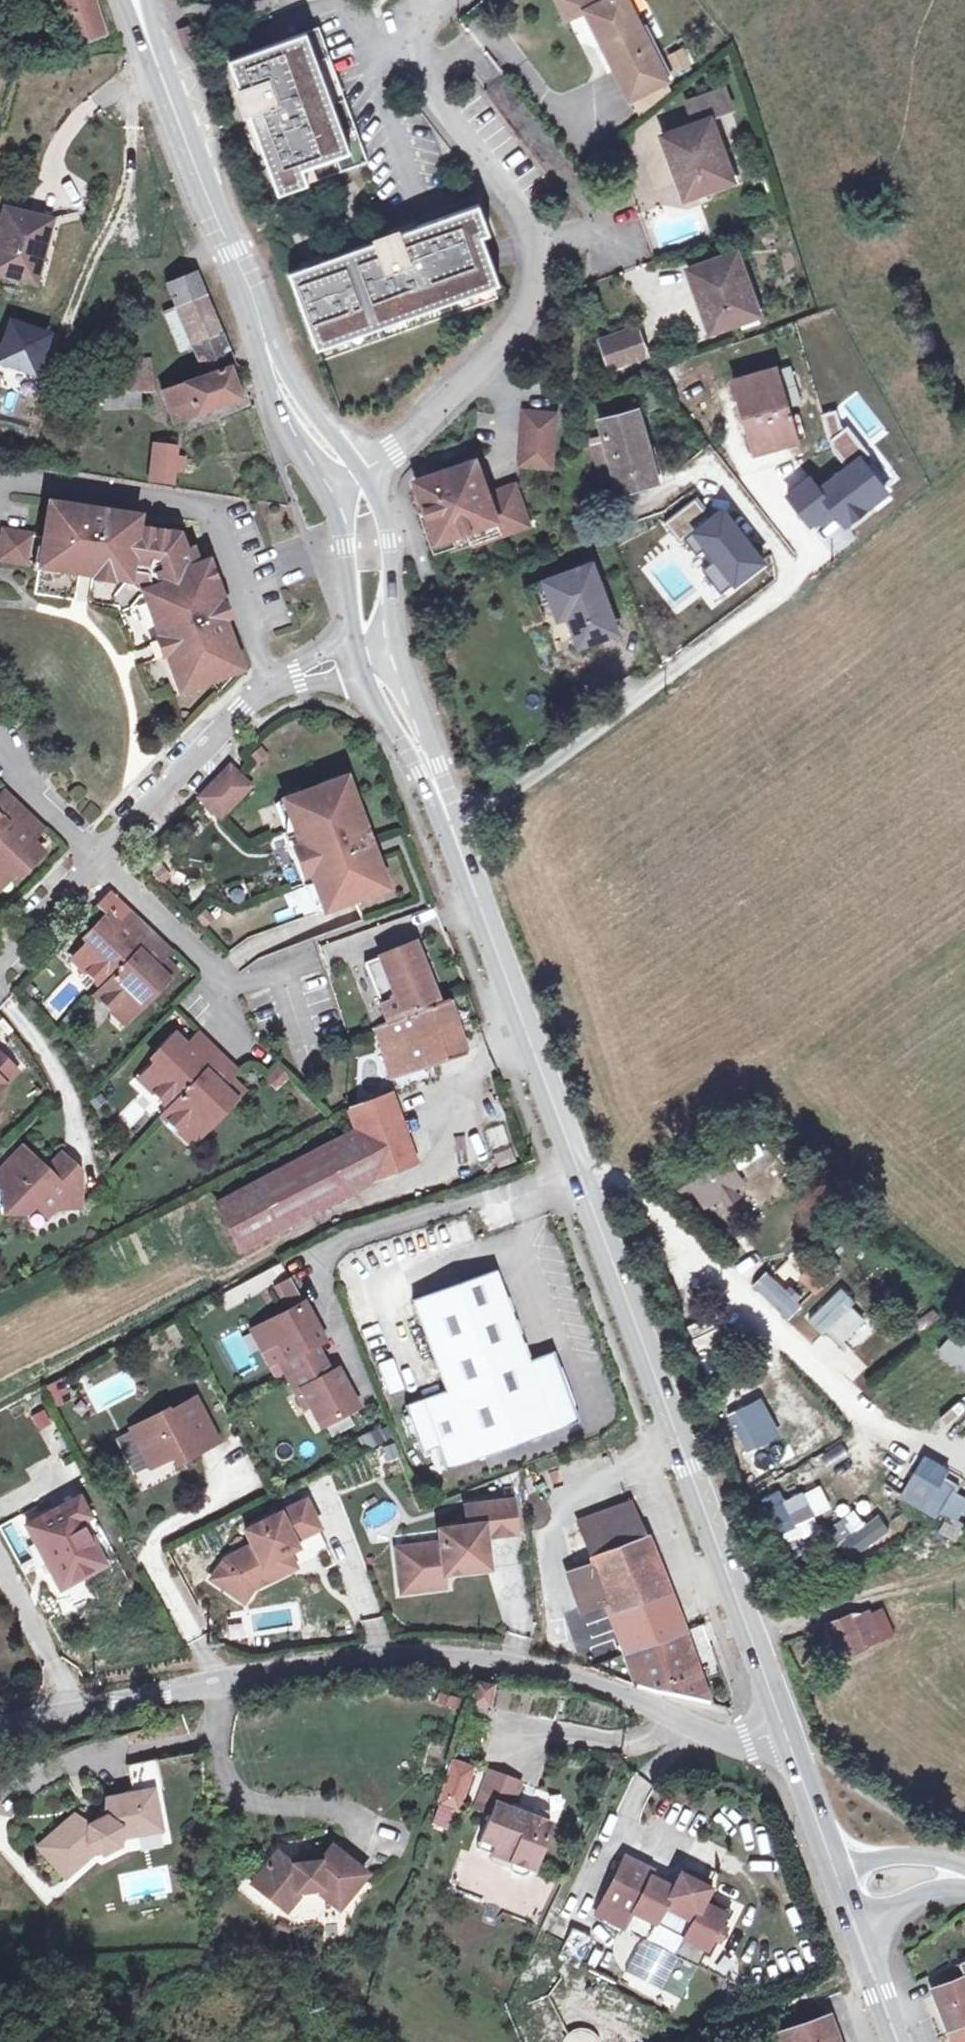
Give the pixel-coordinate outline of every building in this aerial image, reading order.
[(73,45),(103,35),(92,0),(58,0),(73,45)] [(560,2),(570,21),(586,13),(612,63),(628,55),(631,61),(615,69),(630,99),(669,80),(628,0),(564,0),(560,2)] [(308,32),(296,36),(338,155),(350,149),(308,32)] [(296,36),(230,59),(279,194),(309,183),(304,168),(338,155),(296,36)] [(684,46),(667,55),(678,75),(694,66),(684,46)] [(696,124),(663,136),(685,196),(714,186),(711,180),(729,173),(710,118),(732,110),(724,89),(688,102),(696,124)] [(729,173),(711,180),(714,186),(732,179),(729,173)] [(479,203),(345,254),(371,326),(492,282),(499,279),(483,236),(490,232),(479,203)] [(0,230),(0,275),(30,283),(47,219),(5,209),(0,230)] [(735,253),(690,269),(711,330),(738,320),(737,314),(755,307),(735,253)] [(345,254),(293,271),(320,347),(371,326),(345,254)] [(205,377),(163,391),(173,423),(239,399),(228,369),(235,367),(195,273),(166,285),(205,377)] [(497,295),(492,282),(320,347),(325,358),(497,295)] [(755,307),(737,314),(738,320),(758,313),(755,307)] [(11,323),(0,354),(0,362),(34,374),(47,335),(11,323)] [(637,328),(602,342),(612,367),(647,354),(637,328)] [(152,357),(132,358),(133,373),(153,373),(152,357)] [(776,369),(734,381),(747,424),(750,423),(758,449),(796,439),(776,369)] [(134,378),(104,380),(105,409),(140,407),(139,391),(154,391),(153,373),(133,373),(134,378)] [(638,410),(599,421),(619,491),(657,479),(638,410)] [(525,419),(521,463),(551,465),(554,421),(525,419)] [(154,445),(151,480),(172,483),(176,447),(154,445)] [(812,474),(784,496),(810,530),(825,528),(836,520),(845,531),(891,495),(860,455),(821,486),(812,474)] [(475,459),(466,461),(480,498),(488,495),(475,459)] [(431,474),(415,480),(425,509),(436,539),(452,534),(455,545),(457,549),(511,530),(514,521),(525,517),(514,486),(488,495),(480,498),(466,461),(444,469),(440,460),(428,464),(431,474)] [(696,498),(665,522),(681,543),(685,540),(697,555),(703,550),(712,562),(702,570),(722,594),(731,586),(763,561),(729,518),(718,527),(712,519),(696,498)] [(135,529),(137,518),(88,510),(87,523),(78,521),(80,509),(49,505),(41,562),(53,564),(56,573),(57,574),(79,577),(81,568),(106,572),(109,582),(126,584),(128,576),(145,578),(149,591),(141,594),(159,643),(164,642),(168,654),(163,656),(168,669),(173,667),(178,681),(189,677),(193,686),(224,675),(221,667),(235,661),(225,634),(220,620),(210,623),(208,616),(220,604),(205,563),(196,566),(190,552),(183,554),(176,535),(135,529)] [(88,510),(80,509),(78,521),(87,523),(88,510)] [(425,509),(420,511),(433,552),(455,545),(452,534),(436,539),(425,509)] [(514,521),(511,530),(528,524),(525,517),(514,521)] [(4,532),(1,558),(27,562),(32,535),(4,532)] [(53,564),(41,562),(39,571),(56,573),(53,564)] [(591,564),(546,581),(555,607),(565,603),(569,615),(580,644),(617,631),(591,564)] [(81,568),(79,577),(109,582),(106,572),(81,568)] [(559,618),(569,615),(565,603),(555,607),(559,618)] [(225,618),(220,620),(225,634),(231,632),(225,618)] [(239,670),(235,661),(221,667),(224,675),(239,670)] [(173,667),(168,669),(177,692),(193,686),(189,677),(178,681),(173,667)] [(200,798),(221,817),(251,786),(230,766),(200,798)] [(343,779),(326,786),(329,795),(347,789),(343,779)] [(326,786),(290,799),(300,827),(294,829),(303,855),(312,879),(318,897),(325,895),(330,908),(384,888),(373,859),(369,860),(364,848),(355,823),(350,810),(355,808),(347,789),(329,795),(326,786)] [(3,826),(19,809),(8,798),(0,806),(0,829),(3,826)] [(300,827),(290,799),(278,803),(298,857),(303,855),(294,829),(300,827)] [(350,810),(355,823),(359,822),(355,808),(350,810)] [(0,829),(0,872),(8,879),(22,864),(27,868),(42,851),(30,839),(23,846),(10,834),(27,817),(19,809),(3,826),(0,829)] [(27,817),(10,834),(23,846),(30,839),(39,828),(27,817)] [(49,853),(61,843),(49,829),(37,838),(49,853)] [(369,860),(373,859),(369,846),(364,848),(369,860)] [(318,897),(312,879),(306,881),(317,913),(330,908),(325,895),(318,897)] [(96,937),(81,952),(92,963),(84,971),(103,987),(96,995),(114,1013),(122,1005),(131,1015),(176,969),(162,957),(151,969),(135,954),(152,936),(144,928),(127,946),(114,935),(120,928),(107,916),(92,933),(96,937)] [(120,928),(114,935),(127,946),(144,928),(131,916),(120,928)] [(152,936),(135,954),(151,969),(162,957),(168,950),(152,936)] [(413,944),(365,963),(388,1022),(406,1015),(437,1003),(413,944)] [(81,952),(74,960),(84,971),(92,963),(81,952)] [(437,1003),(406,1015),(423,1062),(425,1067),(464,1054),(448,999),(437,1003)] [(122,1005),(114,1013),(123,1023),(131,1015),(122,1005)] [(423,1062),(406,1015),(388,1022),(376,1028),(388,1073),(423,1062)] [(163,1056),(148,1072),(159,1082),(151,1091),(170,1108),(163,1115),(181,1133),(188,1124),(199,1135),(242,1090),(228,1077),(217,1089),(201,1075),(219,1056),(211,1048),(194,1066),(181,1055),(187,1048),(174,1036),(158,1052),(163,1056)] [(187,1048),(181,1055),(194,1066),(211,1048),(198,1037),(187,1048)] [(219,1056),(201,1075),(217,1089),(228,1077),(234,1071),(219,1056)] [(15,1071),(2,1059),(0,1060),(0,1087),(15,1071)] [(272,1092),(292,1079),(282,1064),(262,1077),(272,1092)] [(148,1072),(141,1080),(151,1091),(159,1082),(148,1072)] [(355,1131),(218,1205),(239,1249),(369,1182),(413,1165),(389,1095),(348,1111),(355,1131)] [(188,1124),(181,1133),(191,1143),(199,1135),(188,1124)] [(0,1169),(0,1185),(5,1189),(5,1211),(27,1211),(35,1203),(48,1215),(58,1204),(62,1207),(81,1207),(79,1173),(45,1168),(21,1146),(0,1169)] [(680,1197),(694,1188),(705,1206),(723,1194),(731,1189),(741,1182),(720,1150),(684,1174),(671,1183),(680,1197)] [(63,1153),(45,1168),(79,1173),(63,1153)] [(737,1197),(731,1189),(723,1194),(728,1202),(737,1197)] [(815,1262),(800,1277),(815,1292),(830,1276),(815,1262)] [(802,1304),(767,1270),(752,1285),(789,1319),(802,1304)] [(446,1390),(406,1405),(423,1451),(436,1447),(445,1469),(577,1420),(552,1352),(527,1361),(494,1271),(413,1301),(446,1390)] [(275,1285),(289,1311),(304,1303),(309,1301),(295,1274),(275,1285)] [(843,1338),(861,1319),(836,1294),(809,1319),(822,1333),(830,1326),(843,1338)] [(287,1359),(282,1362),(297,1392),(303,1389),(311,1404),(322,1425),(357,1407),(338,1369),(330,1373),(315,1345),(324,1341),(304,1303),(289,1311),(268,1323),(277,1342),(287,1359)] [(277,1342),(268,1323),(253,1330),(263,1349),(277,1342)] [(940,1347),(964,1368),(964,1335),(956,1328),(940,1347)] [(389,1394),(404,1389),(393,1359),(378,1365),(389,1394)] [(61,1379),(45,1386),(55,1408),(72,1400),(61,1379)] [(303,1389),(297,1392),(305,1407),(311,1404),(303,1389)] [(763,1399),(724,1414),(742,1454),(780,1438),(763,1399)] [(167,1411),(132,1429),(151,1467),(172,1457),(185,1450),(189,1457),(217,1443),(194,1400),(168,1413),(167,1411)] [(185,1450),(172,1457),(176,1464),(189,1457),(185,1450)] [(916,1473),(907,1490),(945,1510),(954,1493),(959,1484),(931,1469),(926,1478),(916,1473)] [(803,1493),(785,1502),(779,1490),(763,1498),(780,1533),(796,1525),(815,1516),(803,1493)] [(77,1499),(27,1526),(60,1588),(103,1565),(80,1521),(88,1517),(77,1499)] [(465,1507),(467,1527),(439,1530),(440,1544),(397,1549),(400,1577),(422,1575),(423,1589),(447,1586),(444,1566),(462,1563),(463,1571),(487,1568),(484,1537),(515,1533),(512,1501),(465,1507)] [(225,1558),(219,1566),(250,1588),(292,1567),(282,1545),(317,1528),(304,1502),(244,1530),(252,1545),(225,1558)] [(633,1513),(582,1531),(593,1565),(620,1641),(625,1655),(684,1635),(668,1597),(633,1513)] [(878,1514),(863,1525),(854,1513),(830,1531),(849,1558),(890,1529),(878,1514)] [(957,1542),(964,1522),(945,1515),(938,1535),(957,1542)] [(593,1565),(568,1574),(596,1650),(620,1641),(593,1565)] [(250,1588),(219,1566),(211,1578),(242,1600),(250,1588)] [(422,1575),(400,1577),(402,1592),(423,1589),(422,1575)] [(869,1609),(828,1625),(842,1656),(883,1640),(872,1614),(869,1609)] [(872,1614),(883,1640),(895,1635),(883,1610),(872,1614)] [(230,1617),(227,1632),(252,1637),(255,1621),(230,1617)] [(684,1635),(625,1655),(637,1687),(707,1703),(684,1635)] [(471,1704),(492,1708),(496,1686),(476,1682),(471,1704)] [(39,1847),(57,1867),(59,1866),(75,1866),(77,1867),(97,1850),(103,1854),(119,1846),(120,1838),(146,1833),(146,1831),(157,1819),(151,1791),(161,1789),(155,1761),(127,1766),(132,1794),(106,1800),(105,1817),(88,1825),(74,1815),(39,1847)] [(452,1766),(441,1800),(460,1806),(470,1772),(452,1766)] [(530,1816),(511,1809),(520,1783),(490,1772),(476,1807),(491,1813),(481,1840),(496,1845),(493,1855),(512,1862),(510,1867),(513,1873),(522,1876),(527,1874),(529,1868),(532,1870),(550,1823),(546,1823),(549,1817),(546,1812),(537,1808),(532,1811),(530,1816)] [(146,1831),(146,1833),(160,1830),(157,1819),(146,1831)] [(496,1845),(481,1840),(478,1849),(493,1855),(496,1845)] [(339,1910),(363,1879),(328,1851),(320,1862),(295,1865),(290,1870),(275,1858),(250,1889),(280,1913),(294,1896),(318,1893),(339,1910)] [(656,1922),(664,1906),(692,1920),(674,1956),(677,1957),(697,1968),(705,1951),(711,1954),(732,1908),(705,1895),(709,1885),(680,1871),(676,1880),(625,1856),(595,1914),(623,1928),(632,1910),(656,1922)] [(59,1866),(57,1867),(66,1877),(77,1867),(75,1866),(59,1866)] [(643,1940),(626,1973),(661,1990),(677,1957),(674,1956),(692,1920),(664,1906),(656,1922),(646,1942),(643,1940)] [(562,1953),(581,1960),(589,1936),(571,1929),(562,1953)] [(931,1988),(943,2021),(948,2032),(964,2026),(964,1964),(958,1967),(961,1976),(947,1982),(938,1985),(931,1988)] [(958,1967),(944,1973),(947,1982),(961,1976),(958,1967)] [(935,1978),(928,1981),(931,1988),(938,1985),(935,1978)] [(776,2033),(780,2041),(836,2041),(827,2015),(776,2033)] [(948,2032),(951,2041),(964,2041),(964,2026),(948,2032)]
